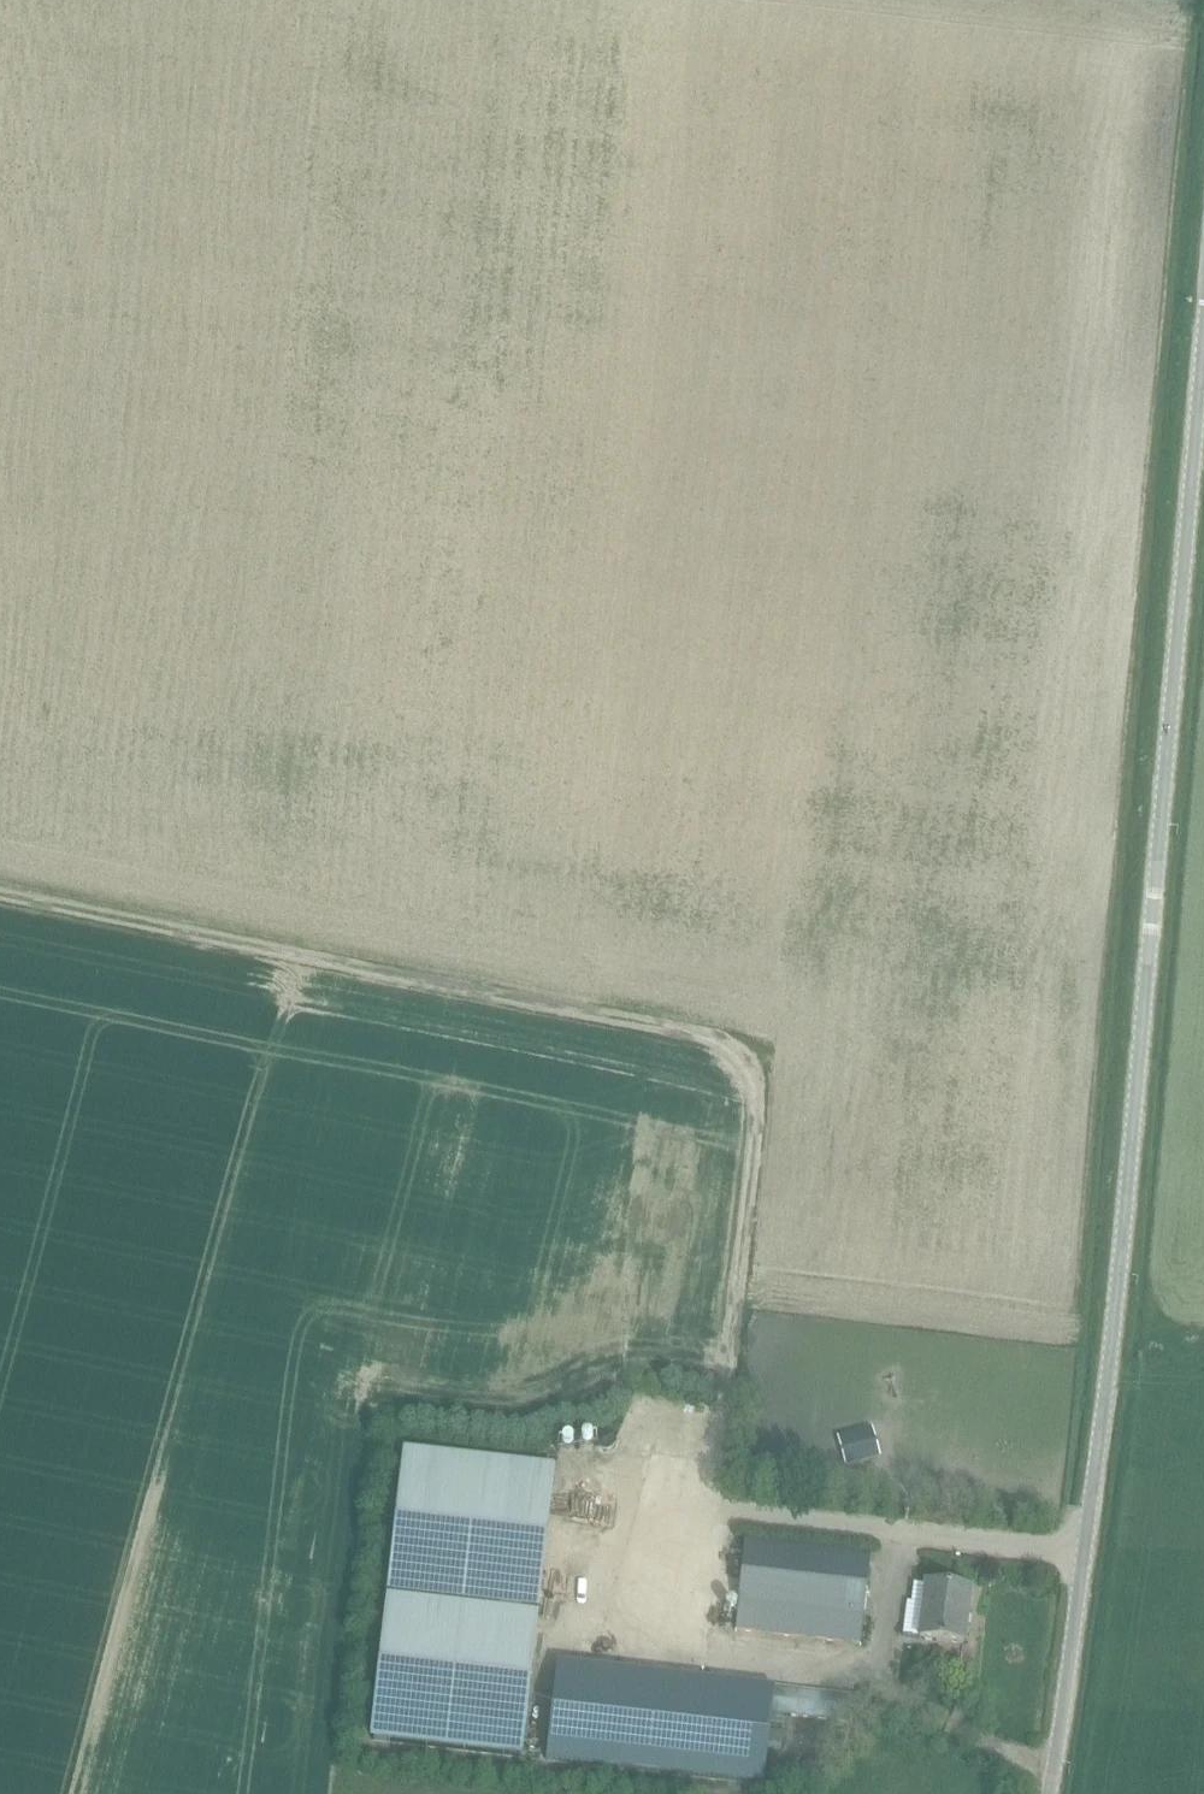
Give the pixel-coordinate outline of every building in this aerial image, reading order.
[(859,1439),(894,1431),(890,1416),(856,1424),(859,1439)] [(864,1439),(868,1457),(900,1450),(896,1432),(864,1439)] [(374,1741),(519,1758),(552,1469),(407,1452),(374,1741)] [(735,1632),(861,1645),(870,1565),(744,1551),(735,1632)] [(914,1584),(912,1603),(924,1605),(920,1640),(950,1644),(964,1645),(970,1591),(927,1586),(914,1584)] [(547,1761),(764,1786),(772,1714),(853,1724),(856,1698),(558,1664),(547,1761)]
